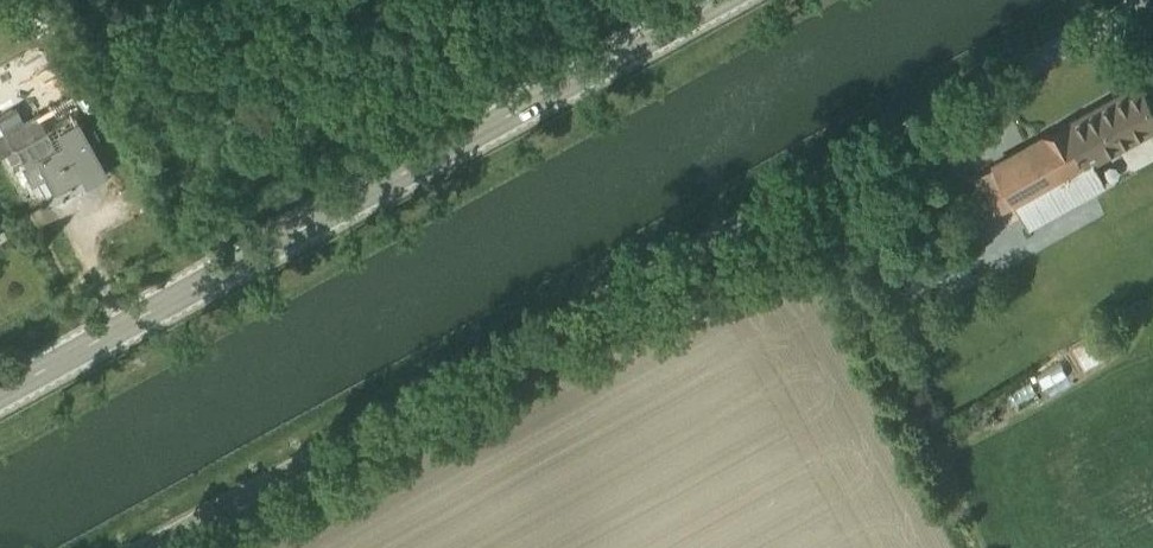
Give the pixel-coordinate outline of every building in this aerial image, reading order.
[(1139,80),(972,172),(994,212),(1013,202),(1026,224),(1103,182),(1091,162),(1152,128),(1152,106),(1139,80)] [(0,132),(0,156),(17,146),(27,165),(24,167),(33,182),(50,173),(58,187),(81,174),(86,183),(106,172),(74,113),(46,128),(37,112),(0,132)]
